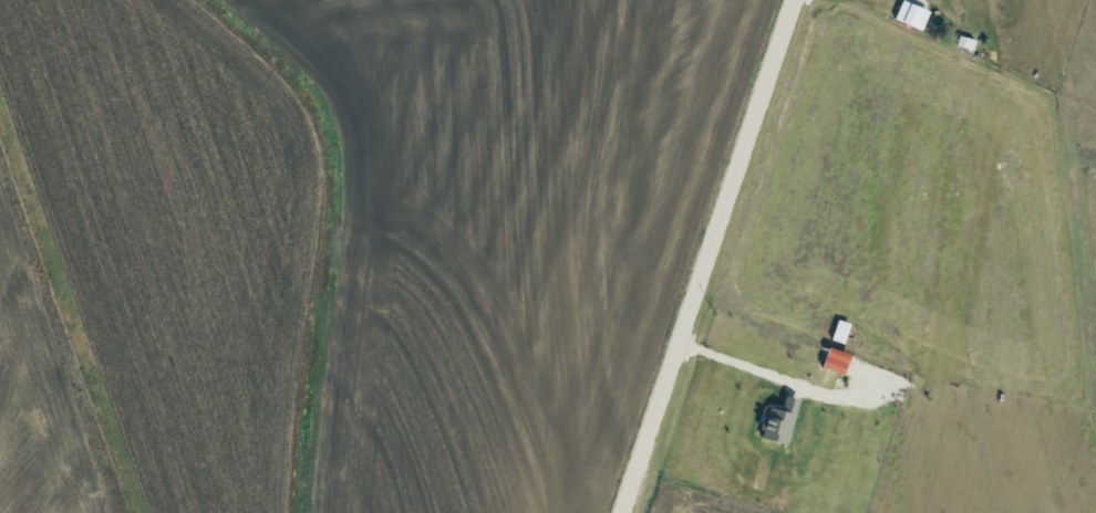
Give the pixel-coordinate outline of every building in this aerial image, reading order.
[(930,10),(904,0),(902,0),(895,19),(923,29),(930,10)] [(844,374),(848,363),(827,355),(822,366),(844,374)] [(761,437),(789,444),(800,398),(786,395),(782,409),(769,406),(761,437)]
